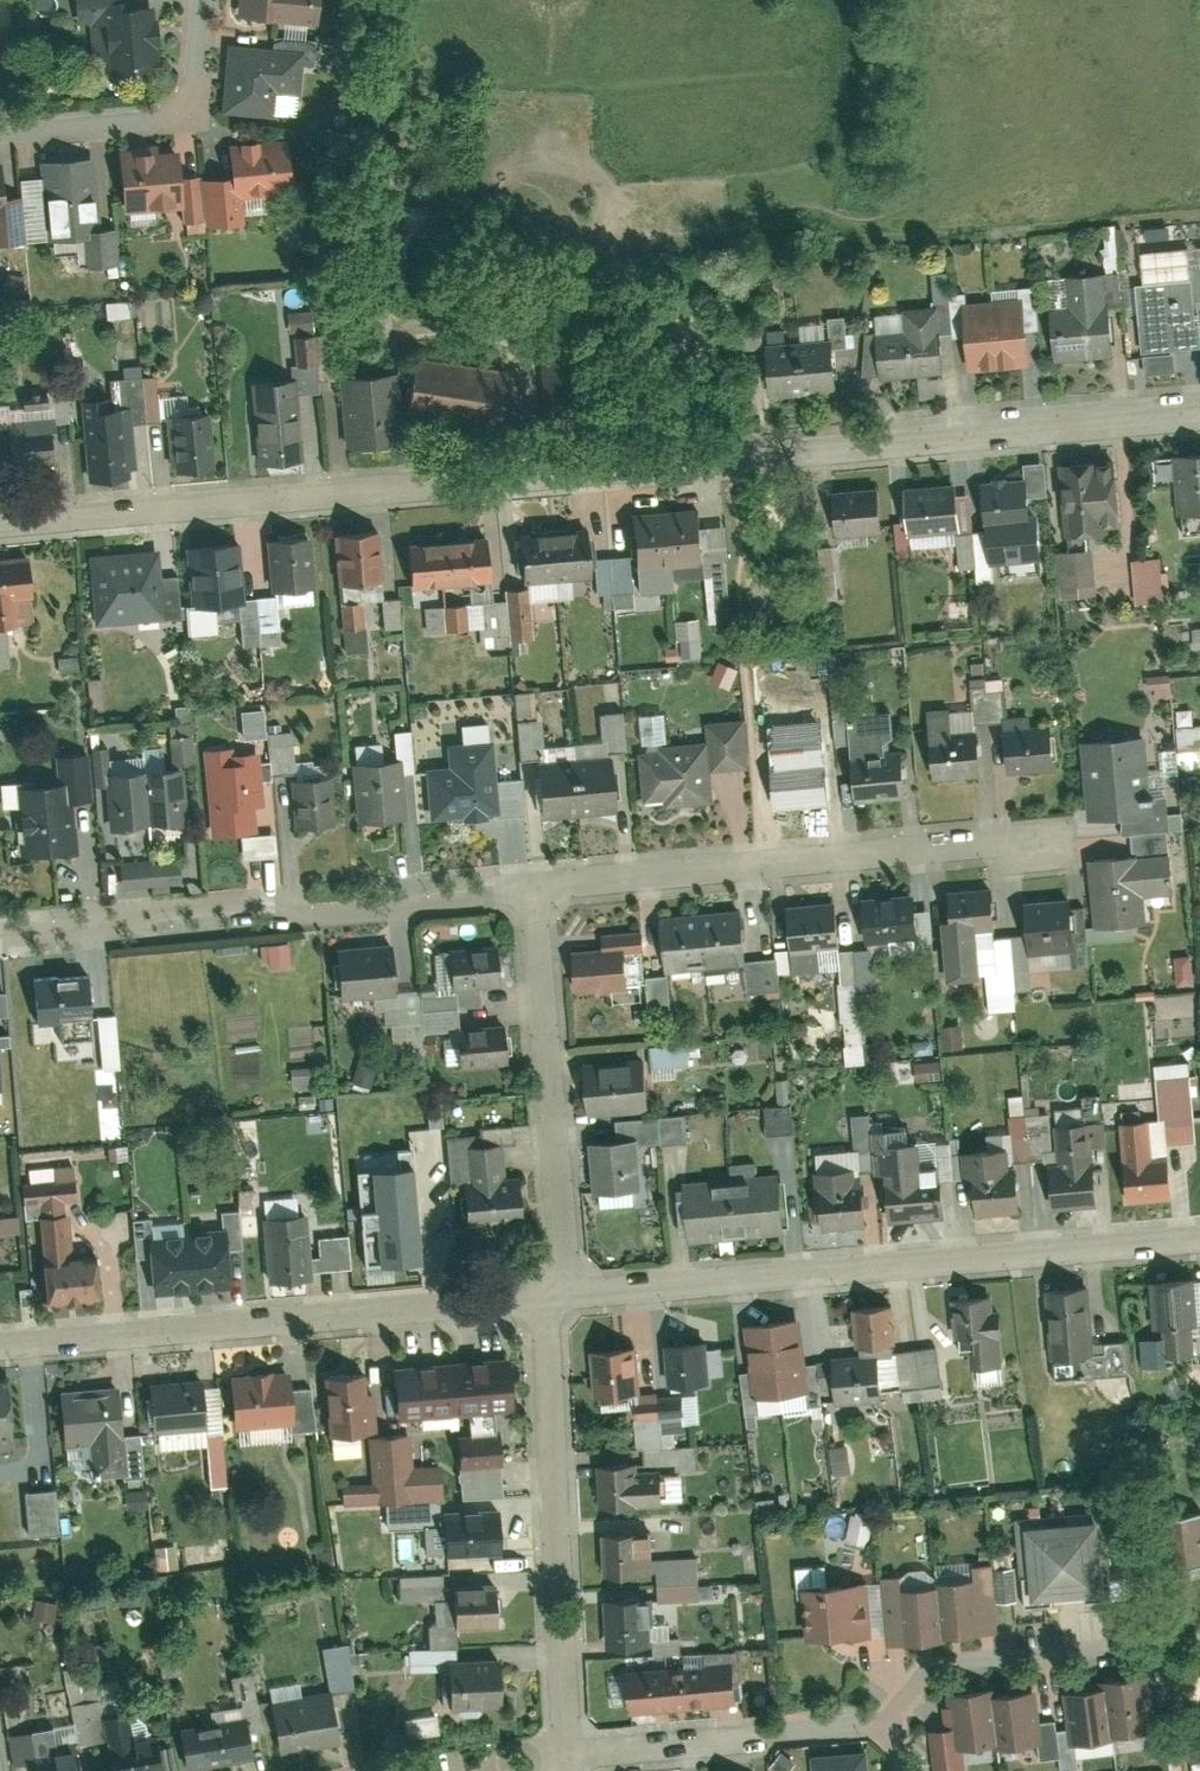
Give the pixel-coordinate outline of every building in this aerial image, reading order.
[(127,11),(126,0),(74,0),(76,25),(93,24),(98,79),(158,74),(156,53),(158,49),(158,42),(155,39),(152,8),(127,11)] [(235,17),(318,25),(320,0),(237,0),(235,17)] [(226,73),(222,114),(274,119),(276,96),(297,98),(301,55),(228,48),(227,61),(234,62),(233,74),(226,73)] [(294,197),(289,140),(227,146),(232,202),(294,197)] [(119,157),(125,214),(183,209),(178,154),(165,156),(165,153),(119,157)] [(81,268),(118,264),(115,228),(103,229),(96,160),(41,166),(48,244),(79,241),(81,268)] [(24,245),(19,199),(9,199),(6,168),(0,168),(0,248),(24,245)] [(1068,278),(1071,310),(1050,312),(1055,363),(1114,357),(1109,307),(1103,307),(1100,276),(1068,278)] [(1144,357),(1199,352),(1199,329),(1196,283),(1138,288),(1144,357)] [(1030,367),(1024,300),(993,303),(1000,370),(1030,367)] [(1000,370),(993,303),(963,306),(969,373),(1000,370)] [(905,311),(907,333),(876,336),(880,383),(943,377),(937,308),(905,311)] [(581,340),(534,343),(541,443),(588,439),(581,340)] [(837,394),(832,341),(798,344),(803,397),(837,394)] [(803,397),(798,344),(764,347),(769,400),(803,397)] [(504,374),(417,362),(410,417),(497,429),(504,374)] [(403,448),(396,374),(336,380),(342,454),(403,448)] [(301,468),(293,384),(248,388),(256,472),(301,468)] [(87,480),(136,476),(132,408),(83,411),(87,480)] [(214,473),(209,417),(166,421),(171,477),(214,473)] [(10,471),(57,467),(53,424),(6,429),(10,471)] [(1173,453),(1179,516),(1199,514),(1199,450),(1173,453)] [(1118,541),(1110,463),(1059,467),(1066,546),(1118,541)] [(1028,476),(982,480),(990,572),(1044,567),(1039,515),(1031,516),(1028,476)] [(961,536),(956,481),(904,486),(909,540),(961,536)] [(883,537),(878,484),(828,488),(833,542),(883,537)] [(707,568),(701,507),(666,511),(672,571),(707,568)] [(672,571),(666,511),(631,514),(636,574),(672,571)] [(591,583),(586,528),(551,531),(556,586),(591,583)] [(383,588),(378,529),(333,533),(339,592),(383,588)] [(556,586),(551,531),(516,534),(521,589),(556,586)] [(316,593),(311,534),(269,538),(274,597),(316,593)] [(242,605),(236,537),(182,542),(188,610),(242,605)] [(494,587),(489,537),(410,545),(414,594),(494,587)] [(170,622),(163,545),(88,552),(96,629),(170,622)] [(1065,596),(1102,594),(1100,548),(1062,550),(1065,596)] [(33,553),(0,556),(0,631),(40,627),(33,553)] [(1167,556),(1138,557),(1140,603),(1169,601),(1167,556)] [(345,603),(349,652),(371,651),(367,601),(345,603)] [(1174,696),(1175,677),(1156,677),(1156,696),(1174,696)] [(243,708),(244,728),(269,726),(267,706),(243,708)] [(979,734),(953,737),(951,710),(930,711),(933,738),(937,784),(983,780),(979,734)] [(670,712),(643,714),(644,742),(672,741),(670,712)] [(825,720),(827,745),(849,743),(847,718),(825,720)] [(660,749),(661,757),(637,759),(641,803),(665,801),(666,810),(688,808),(713,806),(710,773),(749,770),(745,723),(706,727),(707,744),(660,749)] [(496,810),(488,724),(460,726),(464,767),(430,770),(434,815),(496,810)] [(1182,747),(1199,746),(1199,725),(1181,727),(1182,747)] [(1054,772),(1050,728),(1005,732),(1009,776),(1054,772)] [(295,731),(272,732),(274,772),(296,772),(295,731)] [(1091,741),(1095,781),(1087,782),(1090,822),(1154,816),(1147,736),(1091,741)] [(212,838),(243,835),(256,834),(254,807),(264,806),(259,752),(249,753),(235,754),(234,746),(204,748),(212,838)] [(902,748),(854,752),(859,805),(906,800),(902,748)] [(83,751),(57,754),(60,781),(16,785),(22,857),(63,853),(71,843),(68,804),(88,803),(83,751)] [(573,756),(578,816),(614,813),(608,752),(573,756)] [(537,759),(543,820),(578,816),(573,756),(537,759)] [(822,756),(773,761),(778,813),(827,809),(822,756)] [(395,762),(353,766),(359,828),(401,824),(395,762)] [(179,766),(141,769),(146,827),(184,823),(179,766)] [(141,769),(105,772),(110,830),(146,827),(141,769)] [(331,775),(294,779),(299,830),(335,827),(331,775)] [(1174,896),(1170,857),(1139,860),(1139,856),(1091,860),(1098,931),(1146,926),(1143,899),(1174,896)] [(128,884),(184,884),(185,863),(128,862),(128,884)] [(949,890),(953,927),(944,927),(950,984),(980,981),(975,934),(1000,932),(996,886),(949,890)] [(917,890),(862,895),(868,954),(922,949),(917,890)] [(1072,899),(1022,904),(1027,957),(1077,952),(1072,899)] [(835,902),(783,907),(787,958),(840,953),(835,902)] [(700,914),(706,975),(746,971),(740,910),(700,914)] [(661,918),(666,978),(706,975),(700,914),(661,918)] [(600,933),(601,946),(569,949),(573,996),(628,992),(624,953),(642,952),(640,930),(600,933)] [(391,940),(338,945),(344,1004),(397,999),(391,940)] [(294,964),(293,943),(264,944),(265,966),(294,964)] [(501,990),(497,945),(444,950),(448,994),(501,990)] [(1196,983),(1195,955),(1180,956),(1181,984),(1196,983)] [(88,974),(32,979),(37,1032),(93,1027),(88,974)] [(994,1010),(1020,1008),(1019,987),(993,988),(994,1010)] [(862,993),(864,1008),(879,1006),(877,991),(862,993)] [(509,1070),(505,1025),(455,1029),(459,1075),(509,1070)] [(656,1045),(658,1077),(680,1075),(680,1066),(695,1066),(694,1042),(656,1045)] [(647,1052),(580,1058),(585,1119),(652,1114),(647,1052)] [(375,1086),(379,1061),(361,1058),(357,1083),(375,1086)] [(944,1062),(920,1063),(921,1079),(945,1077),(944,1062)] [(796,1131),(795,1104),(769,1105),(771,1132),(796,1131)] [(1169,1164),(1152,1165),(1148,1121),(1119,1123),(1126,1206),(1172,1202),(1169,1164)] [(1048,1171),(1052,1214),(1101,1210),(1094,1127),(1055,1131),(1058,1170),(1048,1171)] [(636,1137),(588,1141),(593,1199),(641,1195),(636,1137)] [(458,1184),(463,1234),(523,1228),(519,1178),(506,1179),(503,1145),(465,1148),(468,1183),(458,1184)] [(881,1154),(884,1191),(893,1191),(896,1226),(944,1222),(941,1186),(922,1188),(919,1151),(881,1154)] [(972,1218),(1007,1215),(1020,1214),(1017,1171),(1003,1172),(1001,1152),(966,1155),(972,1218)] [(35,1208),(40,1267),(44,1310),(100,1305),(97,1262),(72,1264),(67,1205),(77,1205),(74,1164),(20,1169),(23,1209),(35,1208)] [(813,1178),(818,1233),(865,1229),(860,1174),(813,1178)] [(785,1238),(779,1175),(732,1179),(738,1243),(785,1238)] [(738,1243),(732,1179),(685,1184),(690,1247),(738,1243)] [(426,1270),(420,1201),(396,1203),(394,1183),(371,1185),(379,1275),(426,1270)] [(260,1214),(267,1293),(313,1289),(306,1210),(260,1214)] [(22,1232),(21,1216),(0,1217),(0,1228),(0,1233),(22,1232)] [(226,1237),(188,1241),(193,1298),(231,1295),(226,1237)] [(188,1241),(152,1244),(157,1302),(193,1298),(188,1241)] [(1197,1358),(1191,1281),(1151,1285),(1158,1361),(1197,1358)] [(1095,1358),(1088,1288),(1045,1292),(1051,1362),(1095,1358)] [(990,1295),(950,1299),(954,1347),(975,1345),(978,1374),(1004,1372),(999,1318),(992,1318),(990,1295)] [(890,1307),(851,1311),(855,1355),(894,1352),(890,1307)] [(808,1399),(801,1320),(775,1322),(782,1401),(808,1399)] [(782,1401),(775,1322),(749,1324),(756,1403),(782,1401)] [(707,1392),(703,1345),(667,1348),(671,1395),(707,1392)] [(641,1400),(637,1349),(592,1353),(596,1404),(641,1400)] [(514,1416),(508,1358),(449,1363),(454,1421),(514,1416)] [(877,1358),(833,1362),(837,1409),(881,1405),(877,1358)] [(454,1421),(449,1363),(390,1368),(395,1427),(454,1421)] [(294,1425),(290,1378),(269,1380),(268,1374),(247,1376),(248,1382),(227,1384),(231,1431),(294,1425)] [(370,1439),(364,1378),(323,1381),(328,1443),(370,1439)] [(206,1436),(201,1381),(146,1386),(151,1441),(206,1436)] [(9,1385),(0,1386),(0,1442),(14,1440),(9,1385)] [(128,1474),(120,1389),(58,1394),(63,1448),(91,1445),(94,1477),(128,1474)] [(503,1472),(501,1438),(458,1440),(460,1474),(503,1472)] [(853,1471),(851,1447),(836,1448),(837,1461),(841,1460),(842,1472),(853,1471)] [(665,1466),(600,1471),(603,1514),(668,1510),(665,1466)] [(31,1534),(63,1533),(61,1489),(29,1490),(31,1534)] [(854,1511),(851,1542),(871,1544),(875,1514),(854,1511)] [(501,1559),(499,1514),(444,1516),(446,1561),(501,1559)] [(1020,1521),(1026,1613),(1055,1611),(1055,1599),(1084,1597),(1084,1609),(1114,1607),(1107,1515),(1020,1521)] [(1159,1523),(1166,1578),(1199,1573),(1199,1517),(1159,1523)] [(642,1533),(602,1535),(605,1578),(645,1576),(642,1533)] [(159,1548),(160,1567),(180,1566),(179,1547),(159,1548)] [(937,1587),(938,1593),(941,1637),(997,1633),(993,1568),(972,1570),(973,1584),(937,1587)] [(885,1582),(889,1647),(941,1643),(941,1637),(938,1593),(903,1596),(902,1581),(885,1582)] [(803,1589),(806,1644),(829,1642),(829,1646),(851,1644),(847,1586),(803,1589)] [(498,1633),(496,1587),(451,1589),(453,1635),(498,1633)] [(645,1600),(603,1603),(606,1654),(649,1651),(645,1600)] [(353,1643),(328,1646),(333,1691),(359,1687),(353,1643)] [(504,1714),(502,1665),(448,1667),(450,1716),(504,1714)] [(736,1711),(733,1668),(679,1672),(682,1715),(736,1711)] [(257,1672),(236,1676),(241,1701),(261,1697),(257,1672)] [(682,1715),(679,1672),(626,1675),(629,1719),(682,1715)] [(1104,1682),(1105,1693),(1111,1740),(1152,1735),(1145,1677),(1104,1682)] [(952,1696),(958,1751),(997,1747),(992,1698),(991,1691),(952,1696)] [(1068,1697),(1073,1750),(1111,1746),(1111,1740),(1105,1693),(1068,1697)] [(992,1698),(997,1747),(998,1751),(1042,1747),(1036,1694),(992,1698)] [(274,1710),(281,1759),(344,1750),(337,1701),(274,1710)] [(443,1733),(441,1715),(409,1717),(410,1736),(443,1733)] [(130,1742),(126,1719),(103,1722),(106,1745),(98,1746),(102,1770),(166,1770),(161,1738),(130,1742)] [(183,1770),(229,1770),(252,1768),(246,1720),(178,1730),(183,1770)] [(814,1758),(815,1770),(866,1770),(865,1754),(814,1758)] [(36,1770),(79,1770),(77,1755),(35,1761),(36,1770)]
